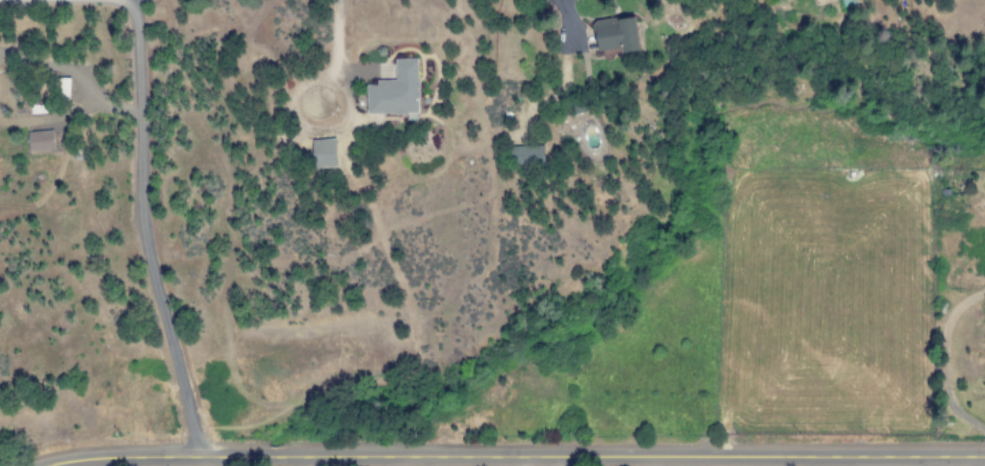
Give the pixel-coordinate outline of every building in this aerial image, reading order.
[(632,16),(591,22),(596,52),(619,49),(620,55),(638,52),(632,16)] [(366,115),(418,114),(417,59),(394,59),(395,80),(376,80),(376,85),(366,86),(366,115)] [(53,151),(52,131),(27,133),(28,153),(53,151)] [(314,167),(337,164),(333,138),(310,141),(314,167)] [(544,146),(509,146),(509,165),(543,165),(544,146)]
